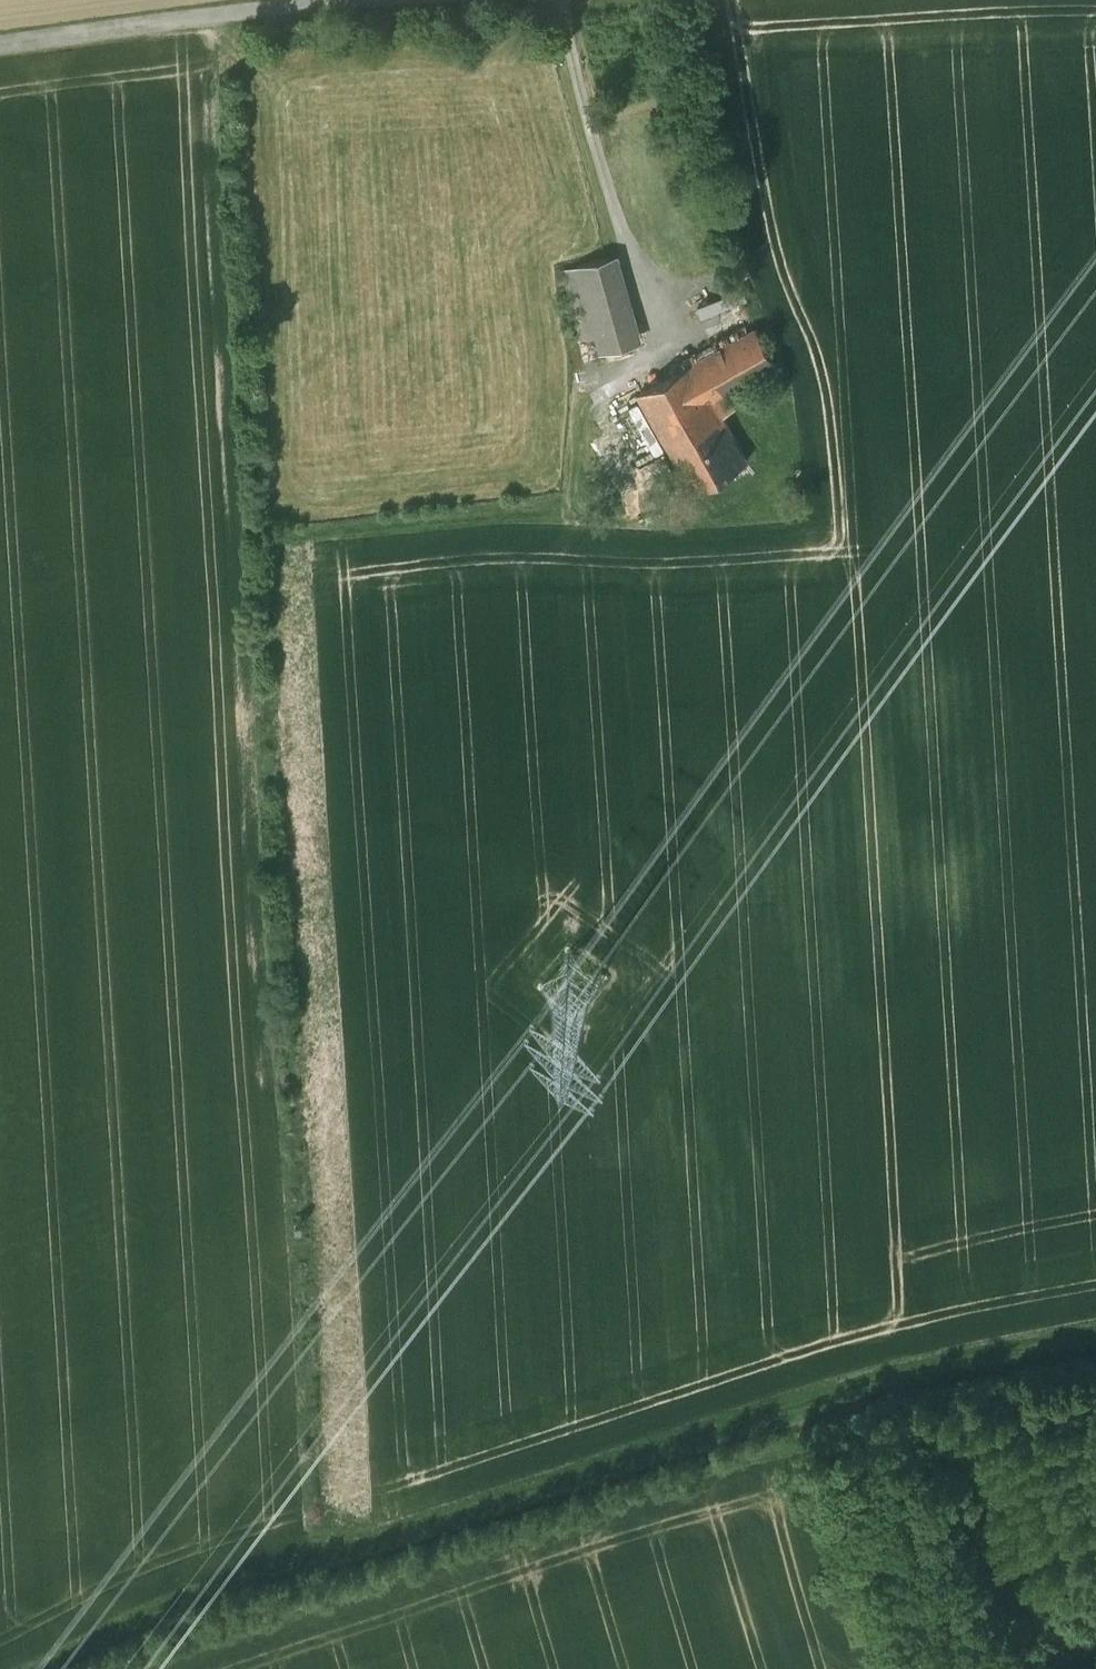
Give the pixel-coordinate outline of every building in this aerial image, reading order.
[(607,256),(564,268),(584,339),(598,335),(602,351),(642,340),(618,253),(607,256)] [(730,307),(756,296),(751,284),(707,303),(715,323),(733,315),(730,307)] [(640,391),(662,431),(716,401),(723,414),(733,408),(724,392),(777,363),(757,327),(640,391)] [(723,414),(716,401),(662,431),(694,489),(748,460),(723,414)]
